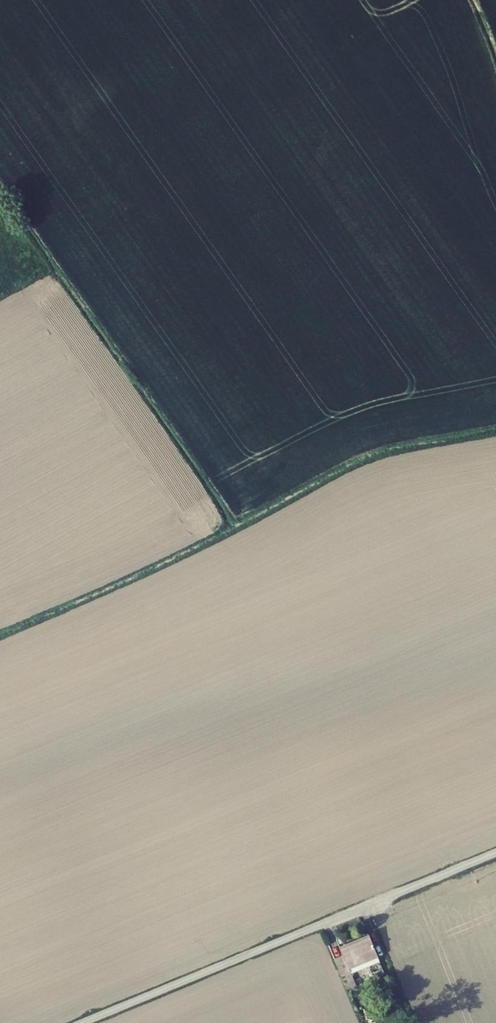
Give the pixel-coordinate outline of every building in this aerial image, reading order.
[(377,940),(346,953),(348,959),(339,963),(352,993),(362,989),(355,974),(385,962),(377,940)]
